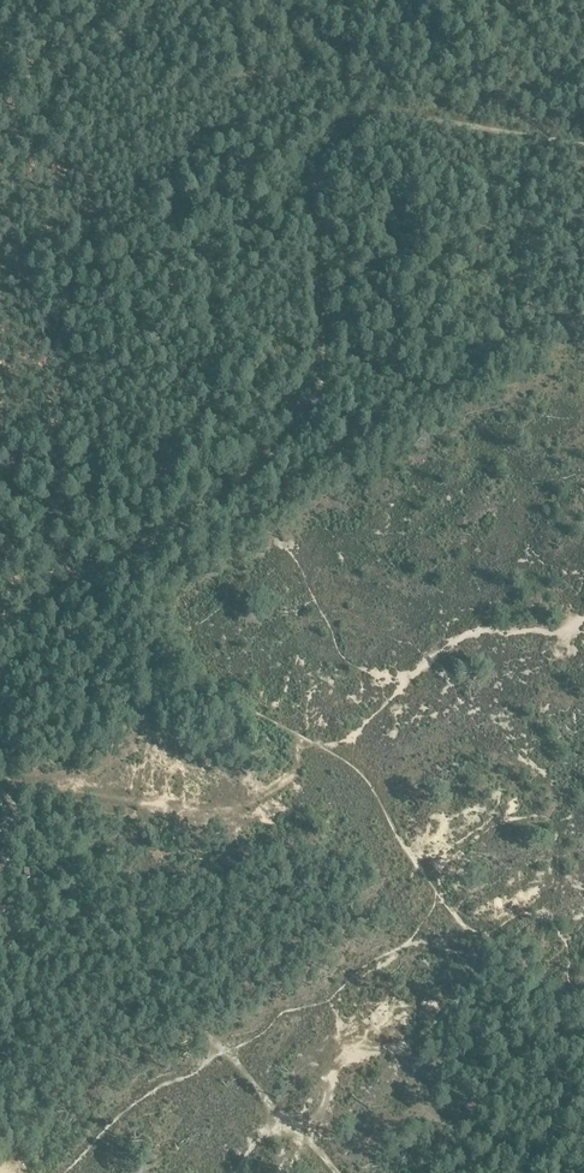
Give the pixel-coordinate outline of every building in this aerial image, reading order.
[(4,809),(0,812),(0,824),(10,818),(4,809)] [(10,840),(7,833),(0,836),(0,843),(10,840)] [(4,849),(0,854),(0,866),(11,855),(4,849)] [(35,908),(32,880),(22,881),(26,909),(35,908)]
